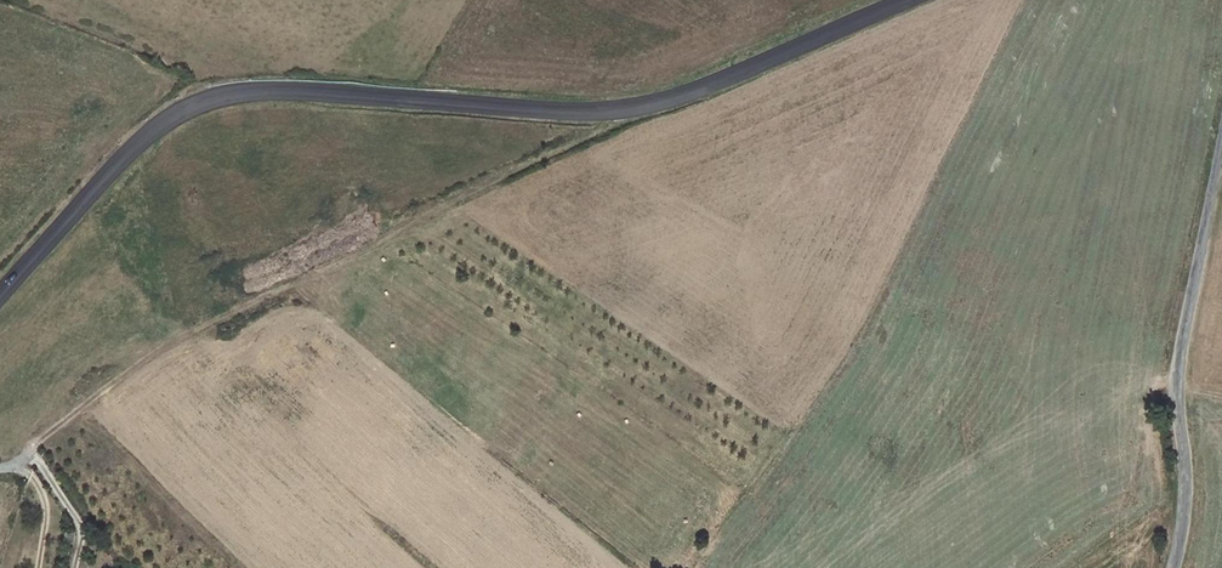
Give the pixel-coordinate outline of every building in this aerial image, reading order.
[(63,532),(62,547),(72,548),(73,533),(63,532)]
